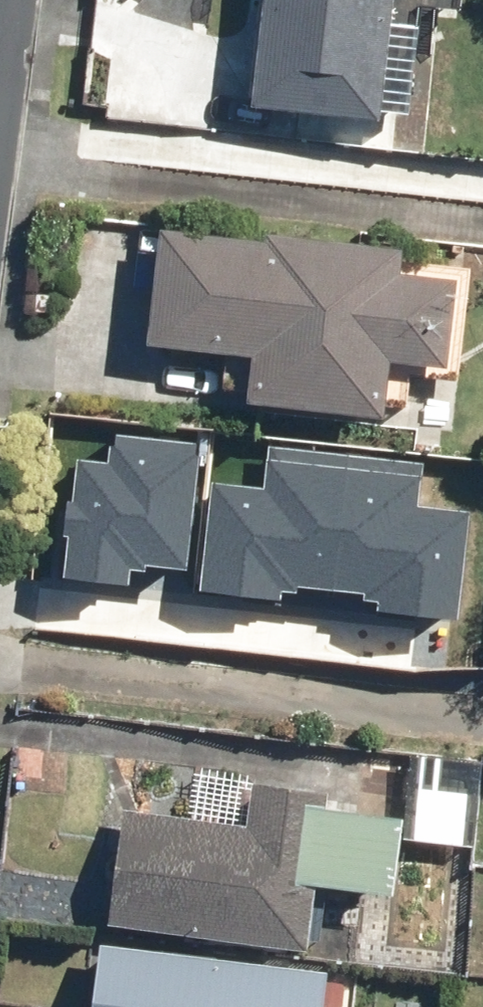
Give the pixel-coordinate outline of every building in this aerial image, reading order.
[(249,104),(377,119),(391,0),(261,0),(249,104)] [(158,228),(147,342),(247,351),(243,400),(385,414),(390,360),(446,365),(454,278),(401,273),(403,246),(267,233),(266,238),(158,228)] [(80,466),(66,578),(117,584),(119,562),(189,570),(204,442),(110,431),(106,469),(80,466)] [(219,485),(205,592),(284,602),(286,585),(334,592),(351,455),(264,444),(258,490),(219,485)] [(381,616),(458,626),(472,518),(434,513),(441,466),(351,455),(334,592),(384,599),(381,616)] [(408,755),(401,842),(475,847),(481,761),(408,755)] [(120,804),(105,924),(306,950),(326,788),(251,778),(246,820),(120,804)] [(330,969),(100,940),(91,1006),(325,1006),(330,969)]
